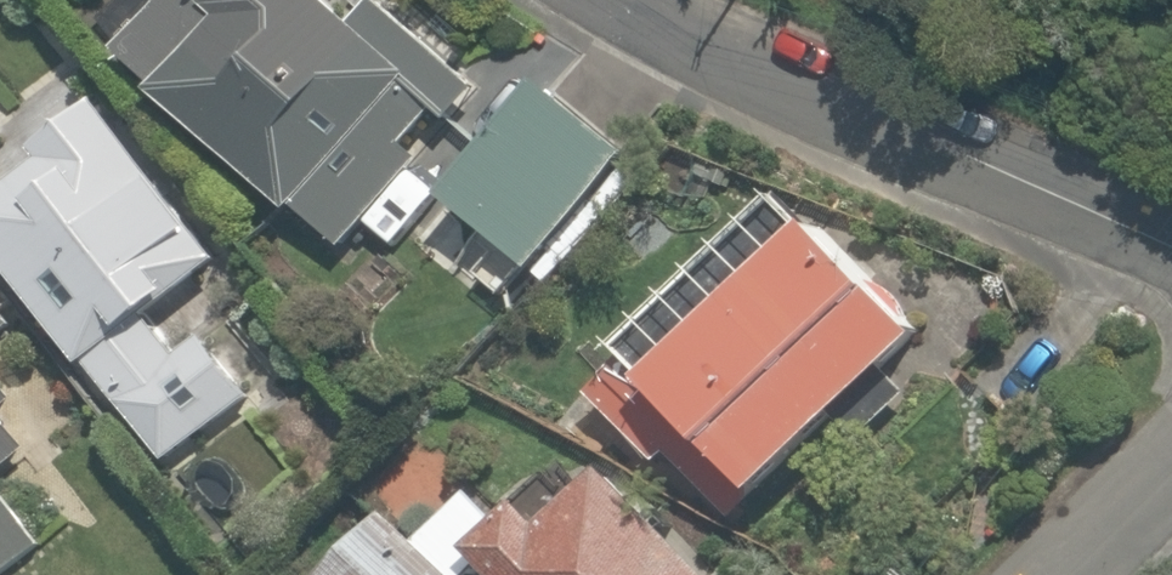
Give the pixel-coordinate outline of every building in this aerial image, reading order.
[(313,0),(154,0),(115,44),(352,254),(422,175),(398,154),(432,116),(455,137),(485,104),(373,4),(348,31),(313,0)] [(635,159),(540,87),(450,205),(544,277),(635,159)] [(101,116),(0,194),(0,254),(167,468),(261,395),(179,289),(215,261),(101,116)] [(913,327),(795,213),(641,372),(759,486),(913,327)] [(15,463),(0,444),(0,474),(15,463)] [(316,574),(470,574),(483,562),(497,574),(700,574),(587,469),(535,524),(513,503),(496,522),(450,478),(404,526),(382,505),(316,574)] [(39,554),(0,499),(0,574),(9,574),(39,554)]
